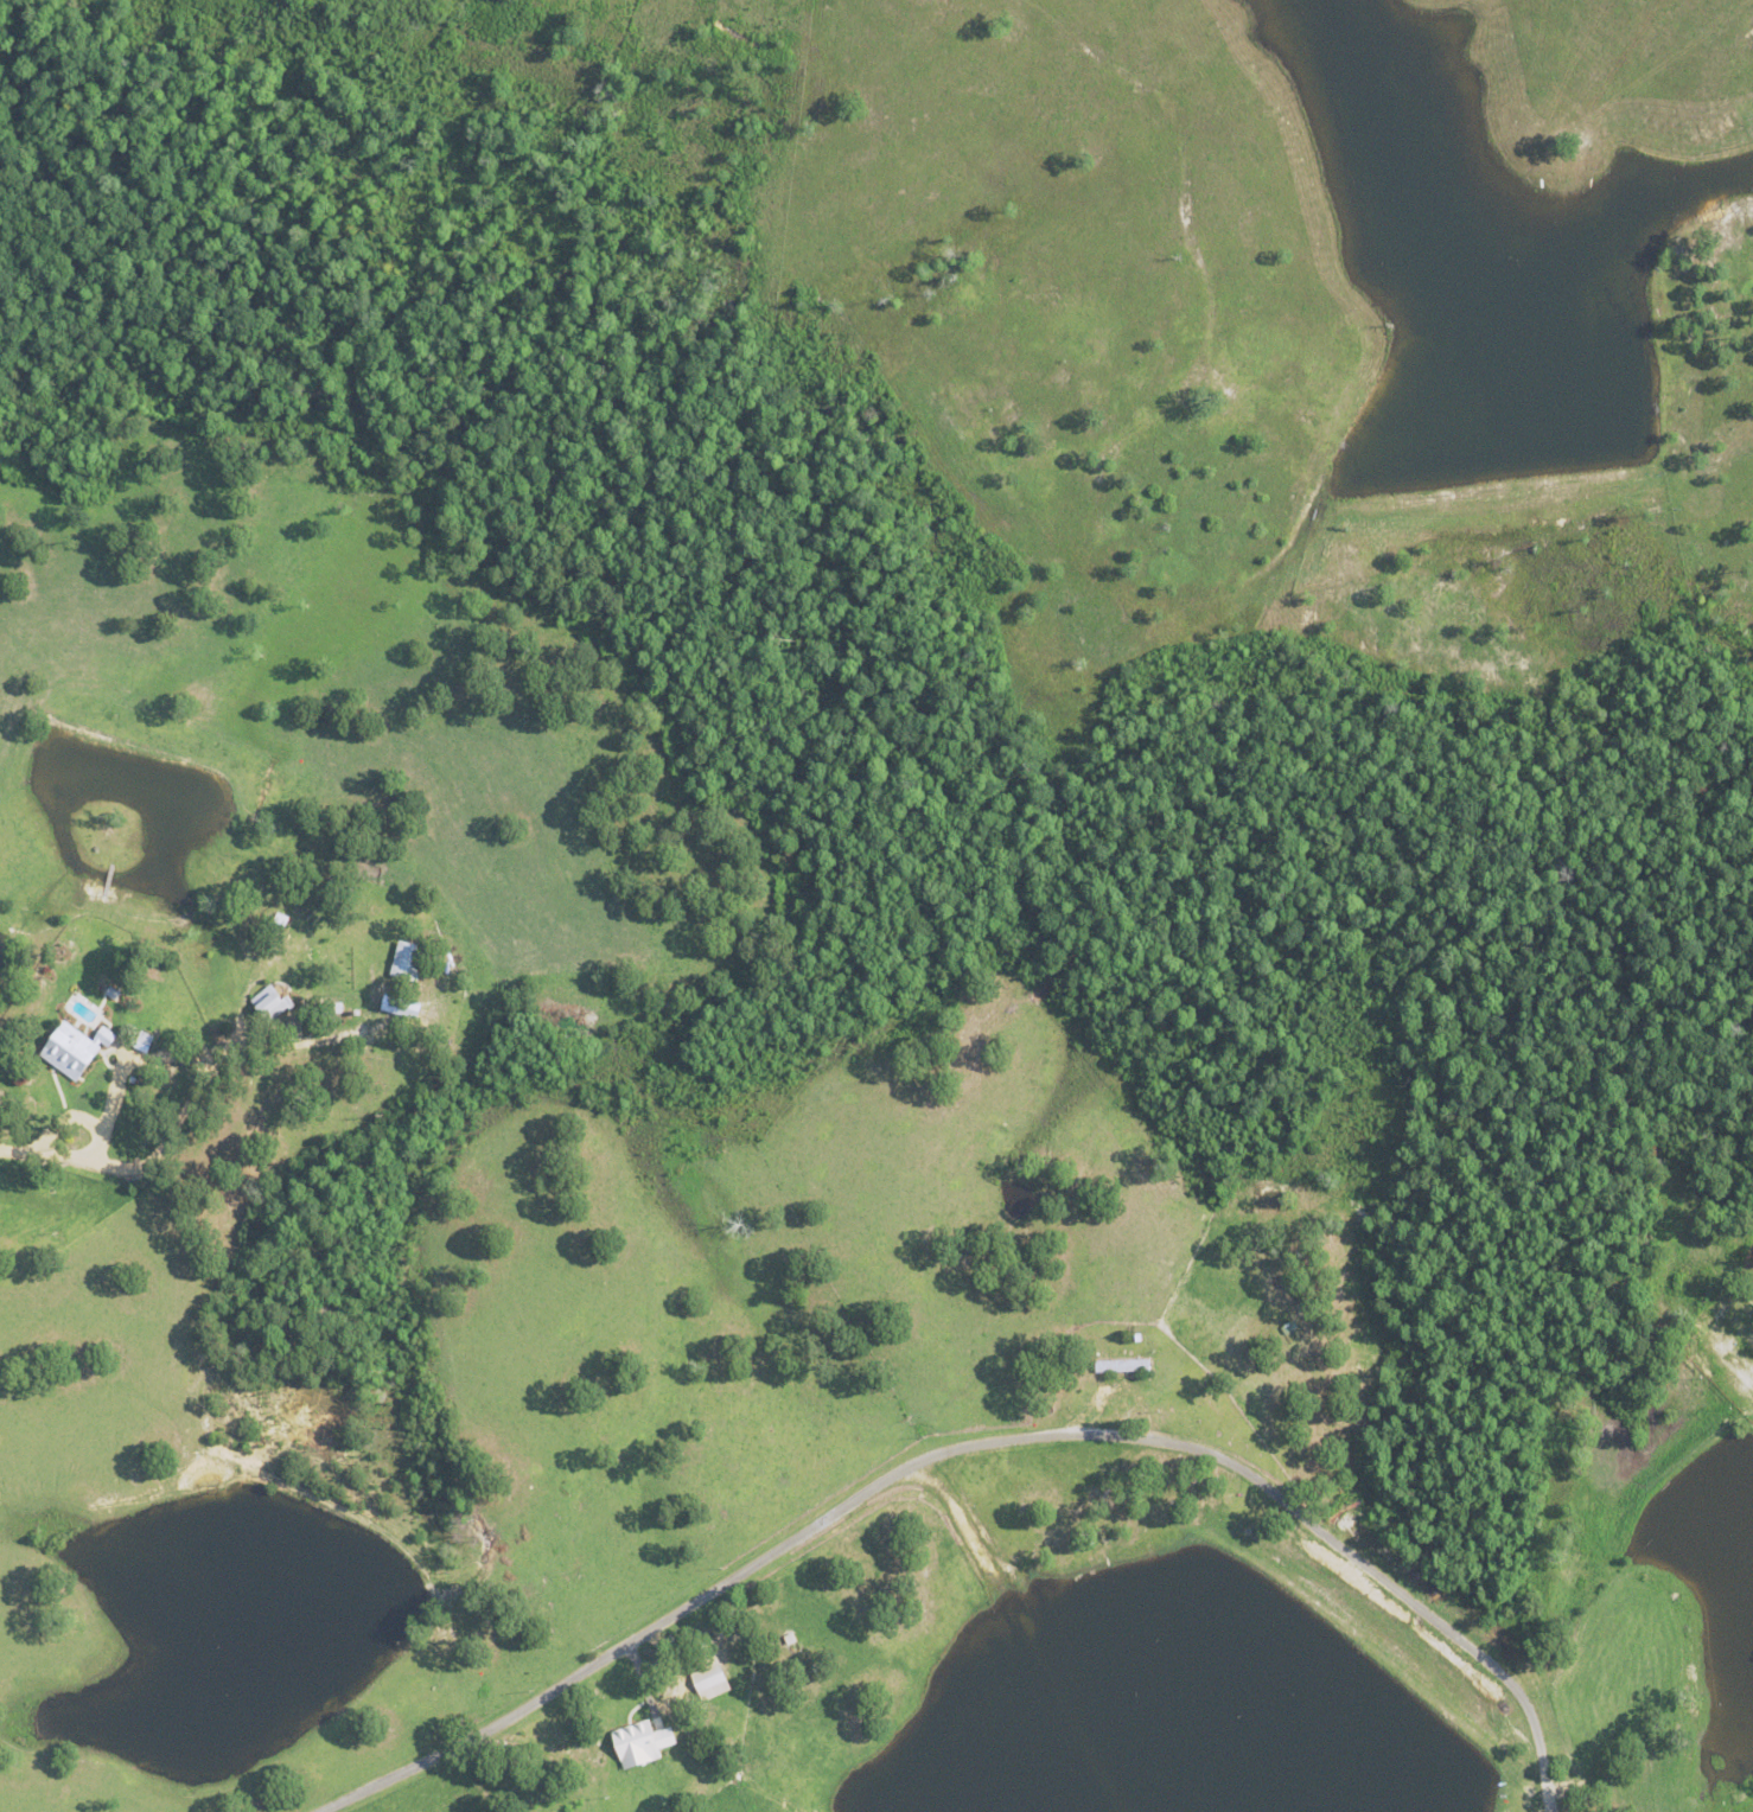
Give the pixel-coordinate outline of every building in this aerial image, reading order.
[(414,980),(420,944),(393,940),(387,976),(414,980)] [(246,999),(258,1017),(264,1013),(269,1020),(291,1004),(284,994),(277,999),(267,984),(246,999)] [(34,1055),(73,1081),(98,1043),(105,1047),(113,1034),(98,1025),(89,1039),(57,1019),(34,1055)] [(1145,1359),(1090,1361),(1091,1372),(1146,1370),(1145,1359)] [(689,1674),(698,1701),(727,1691),(714,1654),(700,1659),(704,1669),(689,1674)] [(609,1731),(621,1770),(661,1757),(658,1749),(675,1744),(669,1726),(652,1732),(648,1719),(609,1731)]
